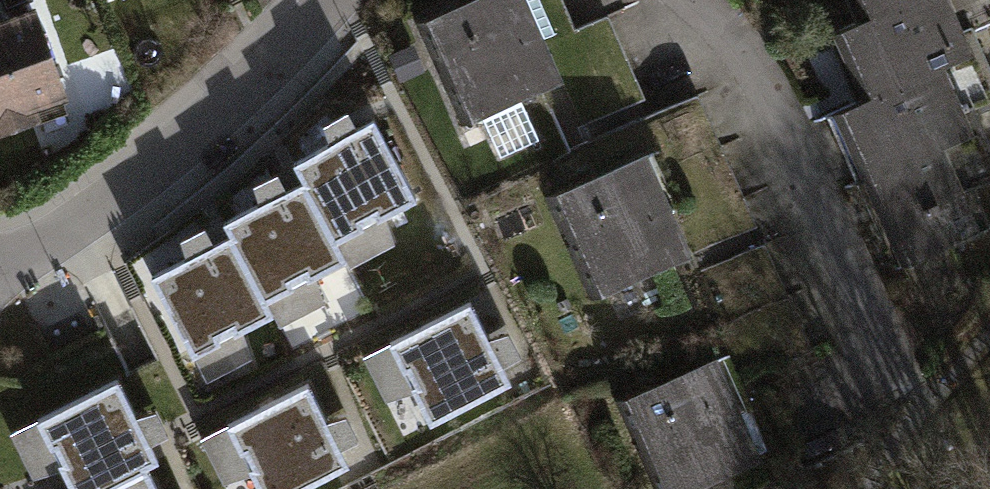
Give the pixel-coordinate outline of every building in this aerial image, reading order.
[(427,15),(474,121),(484,117),(501,156),(540,140),(523,101),(567,81),(531,0),(461,0),(427,15)] [(873,14),(844,27),(872,93),(843,106),(913,267),(989,234),(989,207),(981,187),(989,183),(989,136),(976,104),(989,99),(989,60),(975,24),(989,18),(989,0),(866,0),(873,14)] [(41,117),(38,108),(68,97),(35,4),(0,17),(0,132),(41,117)] [(231,236),(151,277),(193,359),(275,316),(268,302),(347,262),(336,241),(418,199),(375,117),(293,160),(304,181),(224,222),(231,236)] [(650,153),(558,193),(602,296),(695,257),(650,153)] [(344,249),(351,269),(396,252),(389,233),(344,249)] [(472,302),(390,343),(432,428),(514,387),(472,302)] [(626,398),(667,488),(701,488),(764,460),(717,357),(626,398)] [(119,380),(37,422),(72,488),(159,488),(149,470),(161,464),(119,380)] [(227,425),(259,488),(307,488),(351,467),(309,384),(227,425)]
